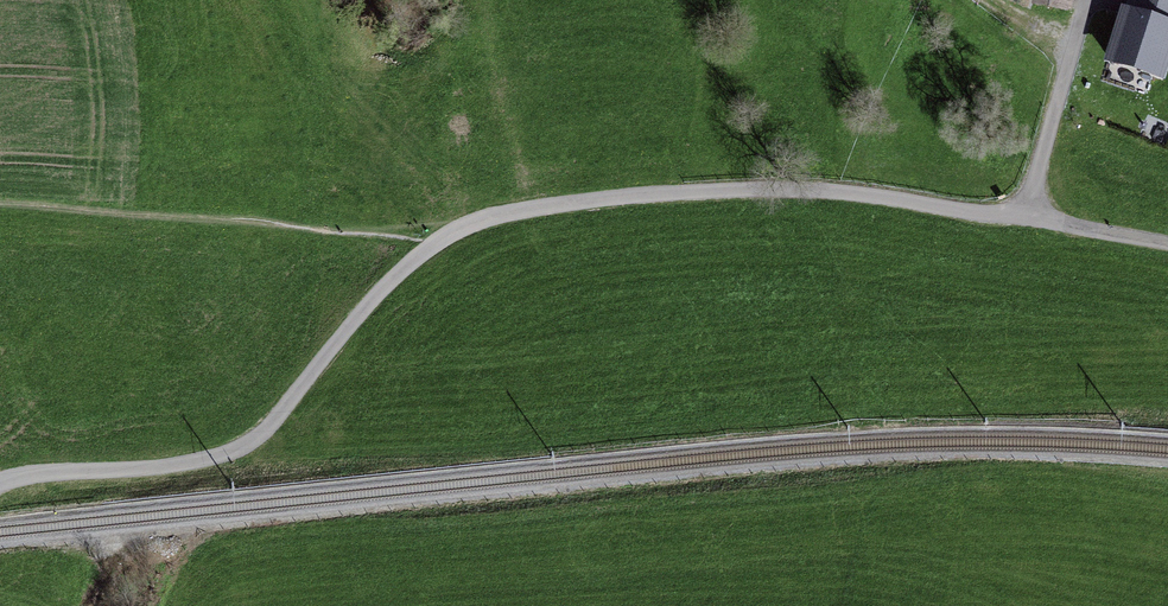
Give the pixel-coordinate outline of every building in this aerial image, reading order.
[(1031,11),(1067,19),(1071,0),(1033,0),(1031,11)] [(1098,21),(1149,39),(1163,0),(1105,0),(1098,21)]
